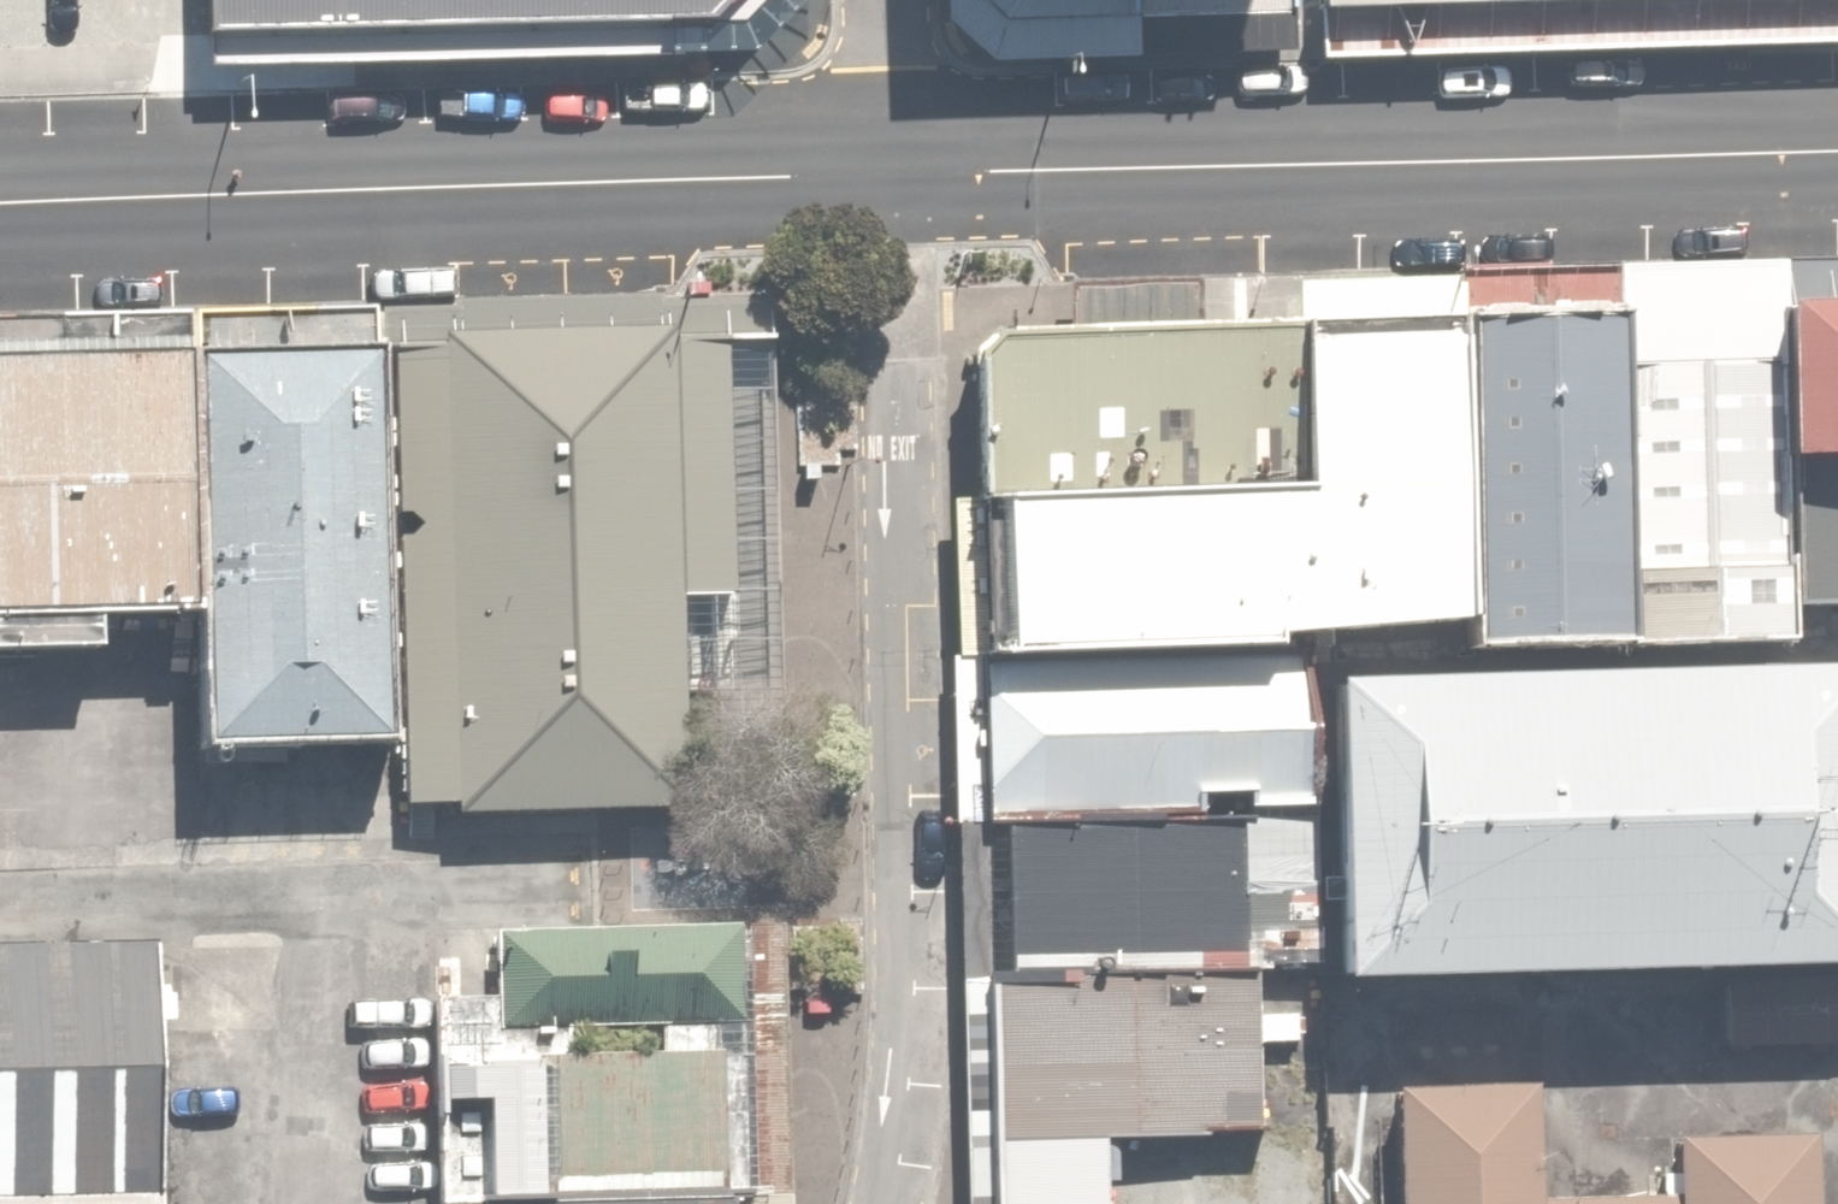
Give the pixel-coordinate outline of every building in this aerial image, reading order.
[(149,47),(148,0),(0,0),(0,49),(149,47)] [(305,37),(745,28),(776,0),(304,0),(305,37)] [(997,33),(1283,24),(1282,0),(966,0),(997,33)] [(1781,309),(1782,349),(1785,464),(1837,463),(1837,308),(1781,309)] [(1631,353),(1630,312),(1461,315),(1468,647),(1638,644),(1631,353)] [(1304,497),(988,503),(989,590),(991,656),(1318,650),(1468,647),(1461,315),(1394,317),(1301,318),(1304,497)] [(984,325),(988,503),(1304,497),(1301,318),(1211,320),(984,325)] [(715,333),(379,342),(390,745),(392,810),(729,800),(724,649),(715,333)] [(379,342),(171,348),(179,635),(183,751),(390,745),(379,342)] [(0,353),(0,641),(179,635),(171,348),(0,353)] [(1785,464),(1782,349),(1631,353),(1638,644),(1789,640),(1788,612),(1785,464)] [(1788,612),(1837,611),(1837,463),(1785,464),(1788,612)] [(991,656),(993,826),(1258,822),(1322,821),(1318,678),(1318,650),(991,656)] [(1318,678),(1322,821),(1327,977),(1837,961),(1837,662),(1318,678)] [(993,826),(996,976),(1261,972),(1258,822),(993,826)] [(438,1203),(737,1203),(732,910),(433,915),(438,1203)] [(0,942),(0,1203),(164,1203),(157,938),(0,942)] [(996,976),(998,1138),(1264,1133),(1261,972),(996,976)] [(1398,1203),(1815,1203),(1813,1129),(1667,1133),(1668,1187),(1534,1190),(1532,1085),(1395,1089),(1398,1203)]
